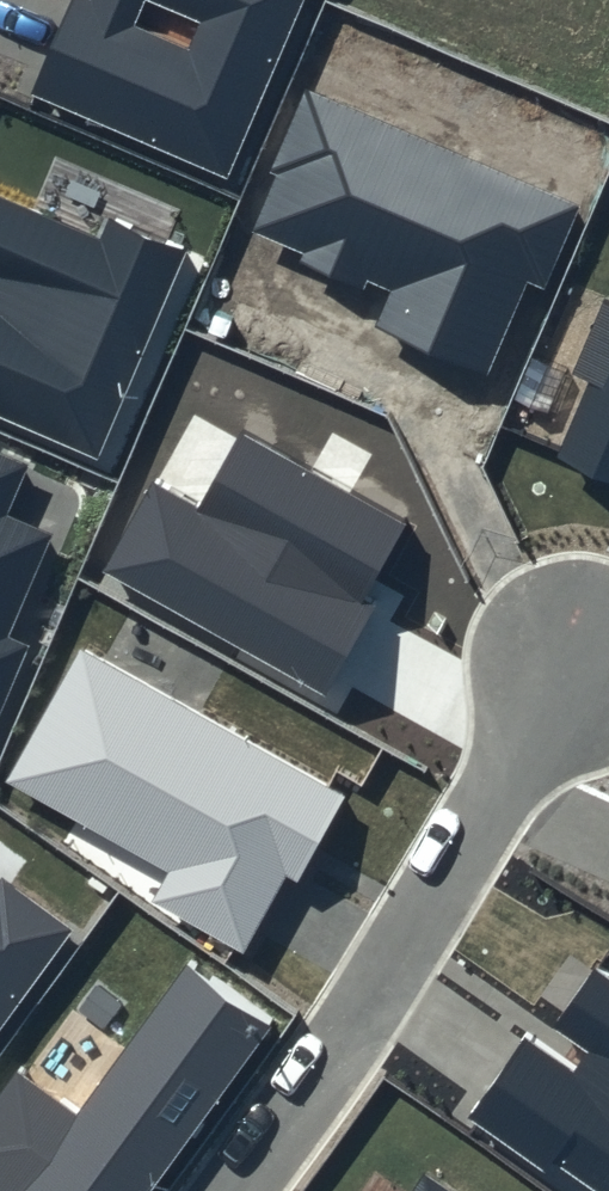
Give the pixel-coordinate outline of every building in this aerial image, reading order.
[(90,1),(88,0),(73,0),(32,95),(228,179),(305,0),(91,0),(90,1)] [(578,206),(305,87),(267,175),(274,178),(250,232),(302,255),(299,262),(364,290),(368,281),(390,291),(375,326),(486,374),(527,283),(542,289),(578,206)] [(107,216),(97,239),(0,197),(0,415),(98,457),(187,250),(107,216)] [(559,458),(608,480),(608,343),(559,458)] [(405,523),(244,432),(199,510),(154,485),(105,571),(325,695),(377,603),(364,596),(405,523)] [(0,454),(0,718),(30,648),(5,637),(50,534),(4,514),(25,465),(0,454)] [(347,796),(83,647),(5,784),(166,875),(150,903),(241,954),(285,876),(297,882),(347,796)] [(73,928),(1,875),(0,877),(0,1028),(73,928)] [(274,1024),(188,961),(77,1112),(18,1070),(0,1095),(0,1190),(152,1190),(274,1024)] [(595,970),(554,1029),(588,1054),(573,1075),(522,1039),(467,1117),(546,1172),(553,1162),(595,1190),(608,1190),(608,980),(595,970)] [(412,1190),(446,1190),(422,1175),(412,1190)]
